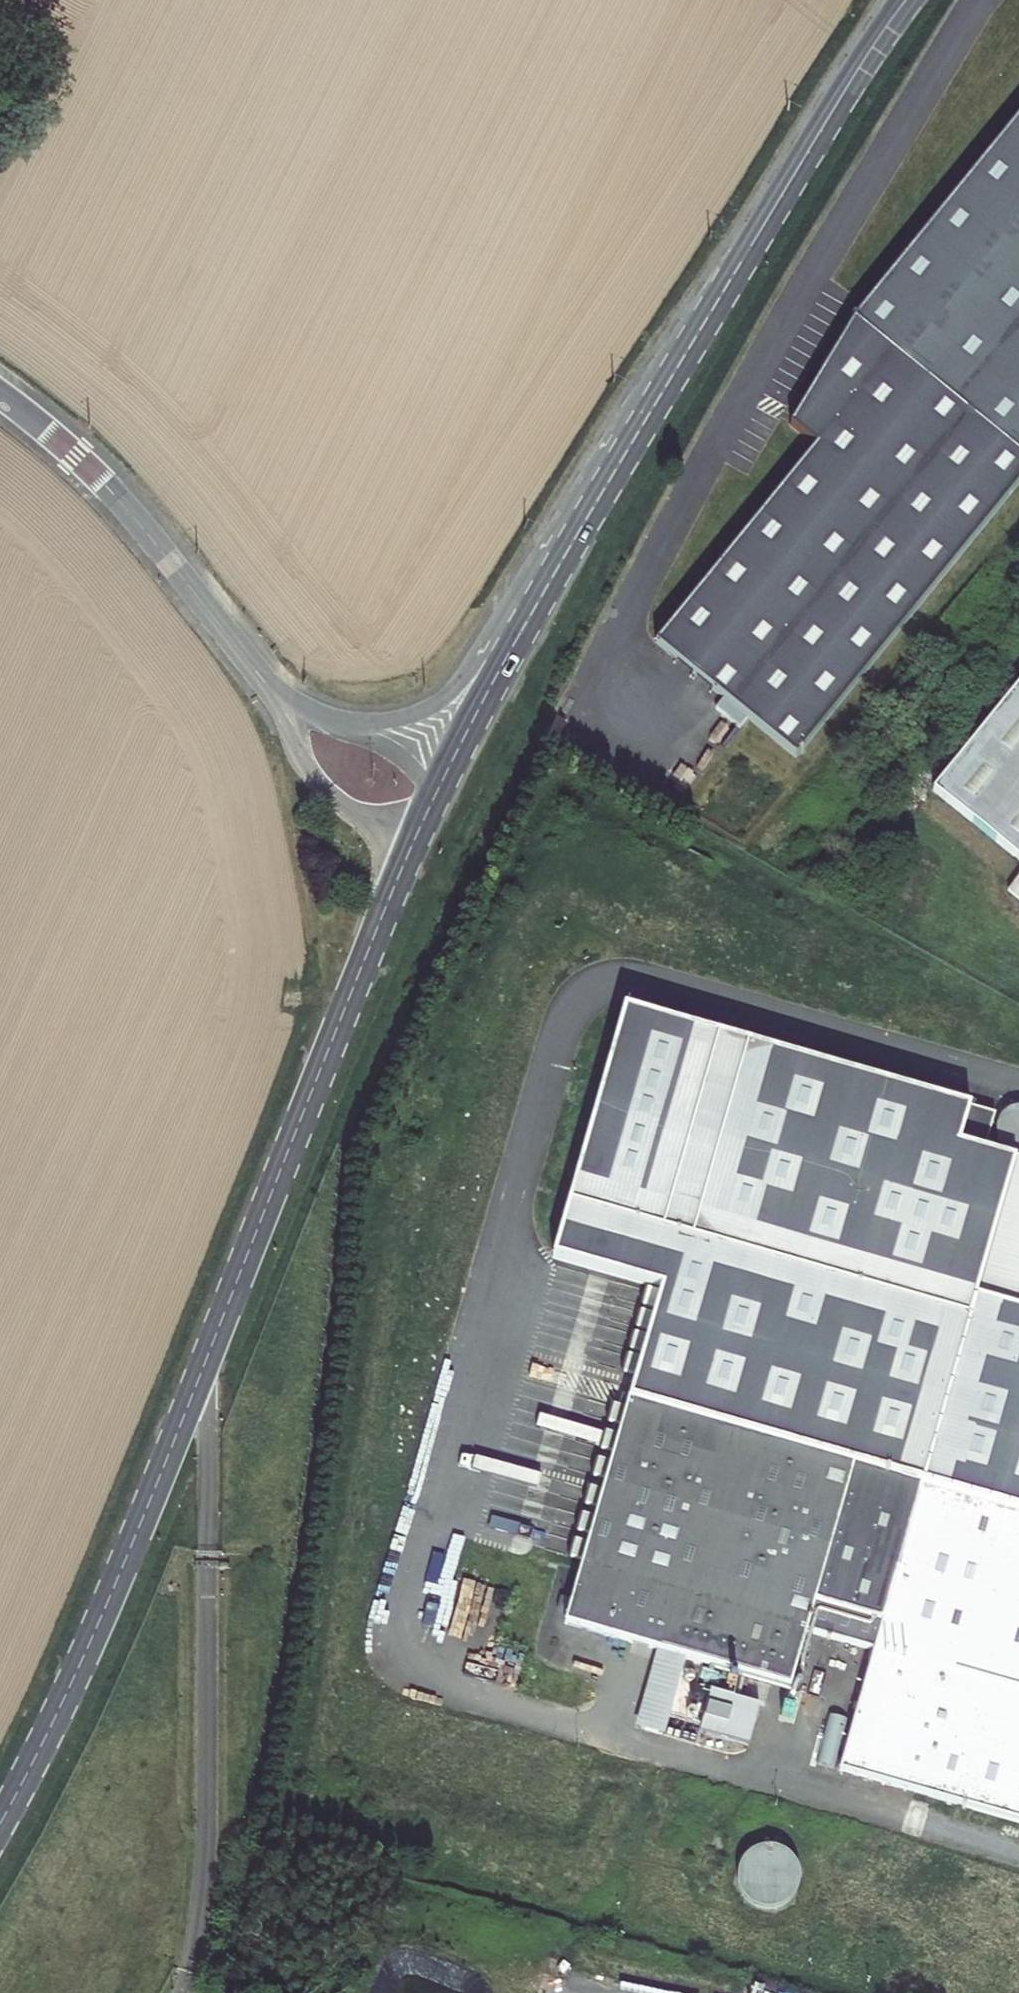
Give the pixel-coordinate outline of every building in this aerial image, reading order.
[(796,757),(1018,481),(1018,118),(873,296),(808,401),(834,422),(655,643),(796,757)] [(927,788),(1018,863),(1018,677),(927,788)] [(838,1776),(1018,1828),(1018,1324),(985,1314),(1018,1194),(1018,1159),(997,1153),(1007,1116),(624,1003),(551,1261),(659,1292),(563,1628),(789,1693),(805,1636),(872,1655),(838,1776)] [(1018,1324),(1018,1194),(985,1314),(1018,1324)] [(729,1703),(718,1741),(766,1755),(777,1717),(729,1703)] [(794,1855),(740,1858),(743,1911),(796,1909),(794,1855)]
